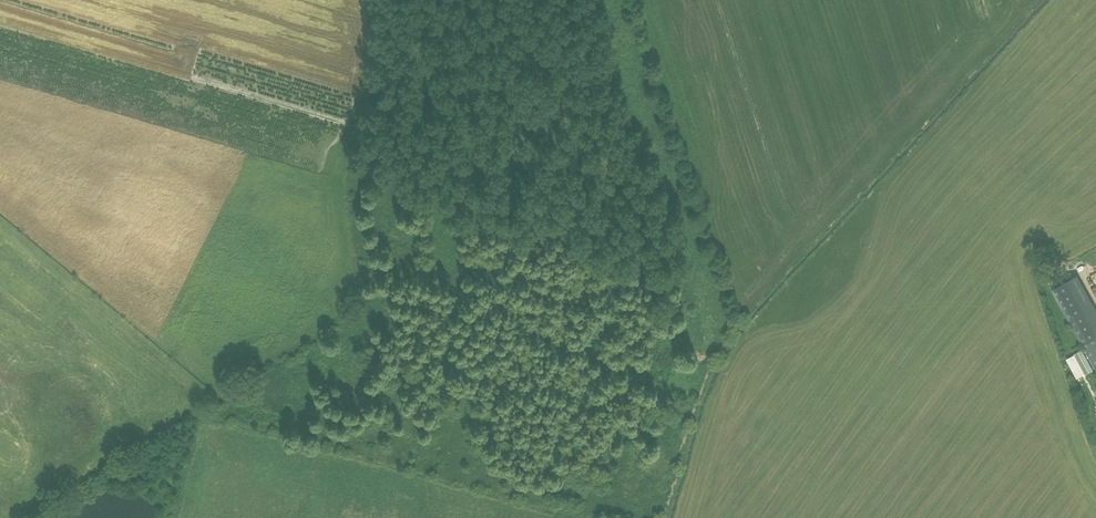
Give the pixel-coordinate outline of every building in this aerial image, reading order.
[(1095,279),(1095,275),(1092,267),(1080,272),(1086,284),(1095,279)] [(1078,339),(1095,379),(1095,331),(1078,339)] [(1068,362),(1080,358),(1076,348),(1065,351),(1068,362)]
